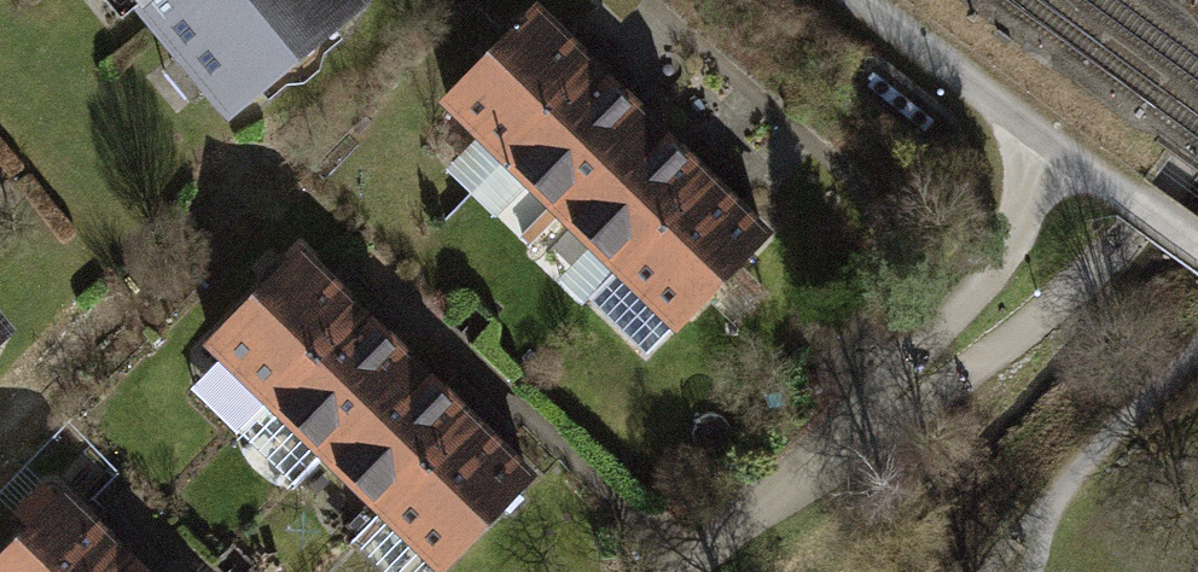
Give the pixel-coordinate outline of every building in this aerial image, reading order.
[(226,144),(373,26),(352,0),(110,0),(226,144)] [(545,6),(444,104),(498,160),(599,61),(545,6)] [(599,61),(498,160),(557,219),(657,121),(599,61)] [(723,188),(657,121),(557,219),(622,286),(723,188)] [(780,246),(723,188),(622,286),(680,344),(780,246)] [(308,253),(208,353),(269,413),(369,313),(308,253)] [(426,370),(369,313),(269,413),(327,470),(426,370)] [(485,428),(426,370),(327,470),(386,528),(485,428)] [(485,428),(386,528),(430,571),(466,571),(547,490),(485,428)] [(9,571),(106,571),(129,550),(82,503),(9,571)] [(106,571),(149,571),(129,550),(106,571)]
